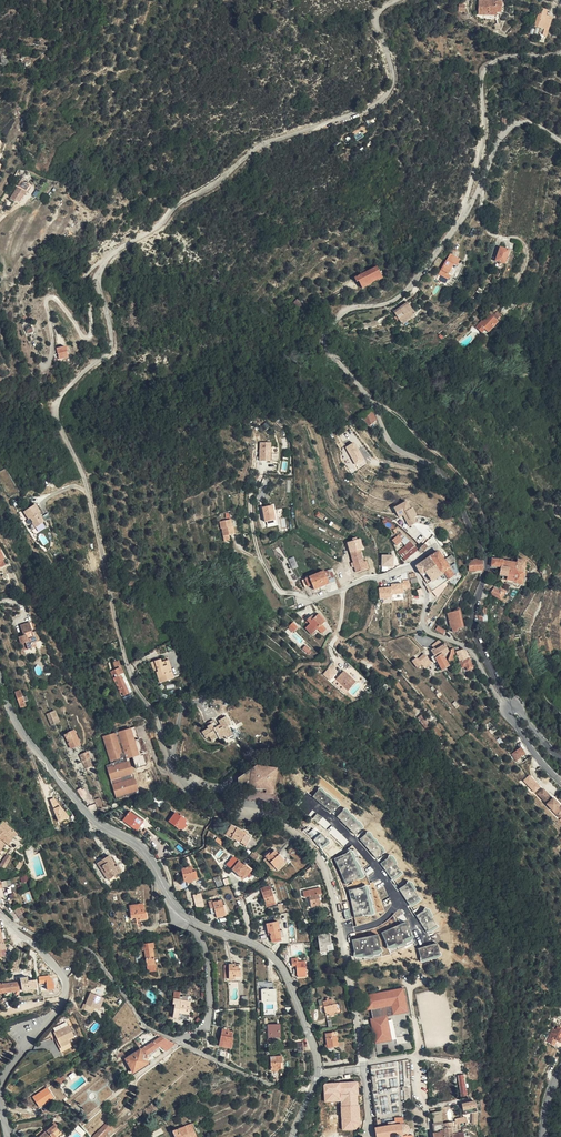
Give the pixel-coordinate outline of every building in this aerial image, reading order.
[(478,14),(485,14),(485,16),(495,16),(496,16),(497,15),(497,14),(497,10),(501,10),(501,0),(478,0),(478,14)] [(534,28),(540,30),(544,31),(545,27),(549,29),(552,19),(545,17),(547,11),(540,8),(534,28)] [(547,37),(549,29),(545,27),(544,31),(540,30),(539,34),(547,37)] [(354,136),(357,141),(364,137),(361,131),(354,136)] [(18,187),(23,191),(27,185),(22,182),(18,187)] [(26,193),(23,191),(18,187),(15,192),(23,197),(26,193)] [(19,203),(23,197),(15,192),(11,199),(19,203)] [(506,256),(510,243),(501,240),(497,253),(506,256)] [(460,260),(451,254),(438,274),(448,280),(451,276),(452,277),(456,270),(454,269),(460,260)] [(366,275),(365,273),(353,278),(355,282),(356,282),(358,286),(379,278),(375,268),(372,269),(373,272),(366,275)] [(379,278),(358,286),(359,289),(369,285),(368,283),(375,281),(375,282),(380,280),(379,278)] [(300,301),(295,296),(291,300),(296,305),(300,301)] [(395,324),(409,317),(410,317),(405,305),(389,311),(395,324)] [(497,320),(503,308),(500,305),(495,310),(492,307),(485,315),(484,314),(481,317),(487,323),(491,327),(496,321),(497,320)] [(506,310),(503,308),(497,320),(506,310)] [(360,322),(362,326),(373,321),(371,317),(360,322)] [(487,323),(481,317),(478,321),(484,327),(487,323)] [(19,334),(26,331),(23,324),(22,325),(20,321),(15,323),(19,334)] [(205,343),(210,341),(215,340),(213,333),(203,336),(205,343)] [(360,425),(361,427),(366,426),(361,415),(356,417),(360,425)] [(269,437),(258,437),(258,456),(269,456),(269,437)] [(355,441),(345,447),(357,469),(367,463),(355,441)] [(393,508),(397,515),(402,512),(404,513),(407,518),(405,520),(405,521),(405,522),(406,522),(406,523),(407,524),(409,524),(410,526),(415,523),(413,518),(416,516),(411,507),(410,508),(406,501),(400,504),(401,505),(398,507),(397,506),(393,508)] [(33,520),(32,520),(35,525),(43,520),(39,515),(41,514),(38,510),(39,510),(33,502),(23,509),(29,517),(30,516),(33,520)] [(276,519),(273,504),(261,507),(265,522),(276,519)] [(225,526),(226,533),(232,532),(238,531),(237,523),(235,523),(234,517),(222,518),(224,526),(225,526)] [(405,545),(409,541),(400,532),(396,535),(401,541),(405,545)] [(401,541),(396,535),(392,539),(397,545),(401,541)] [(412,553),(416,549),(409,541),(405,545),(412,553)] [(408,556),(411,554),(404,546),(401,549),(408,556)] [(0,549),(0,550),(0,575),(3,582),(13,578),(7,565),(6,566),(3,559),(4,558),(0,549)] [(405,559),(408,556),(401,549),(398,552),(405,559)] [(362,561),(359,550),(349,552),(354,571),(364,568),(362,561)] [(442,557),(437,551),(429,557),(431,561),(433,563),(442,557)] [(381,567),(394,566),(393,554),(381,555),(381,567)] [(431,561),(429,557),(419,563),(422,567),(431,561)] [(447,565),(442,557),(433,563),(436,567),(439,573),(438,574),(443,582),(453,575),(447,565)] [(497,557),(492,557),(490,564),(500,566),(502,559),(497,558),(497,557)] [(517,561),(514,569),(523,571),(523,569),(525,565),(526,560),(517,558),(517,561)] [(502,559),(500,566),(507,568),(514,569),(517,561),(514,560),(510,560),(502,559)] [(455,560),(447,565),(453,575),(457,571),(455,560)] [(422,567),(419,563),(415,566),(420,573),(424,571),(426,573),(436,567),(433,563),(431,561),(422,567)] [(507,568),(500,566),(497,578),(499,578),(499,580),(504,582),(507,568)] [(424,571),(420,573),(423,578),(426,582),(433,577),(438,585),(443,582),(438,574),(439,573),(436,567),(426,573),(424,571)] [(507,568),(504,582),(510,584),(514,569),(507,568)] [(323,571),(327,583),(333,581),(329,569),(323,571)] [(514,569),(510,584),(514,585),(516,585),(517,585),(517,584),(517,583),(520,583),(523,571),(514,569)] [(316,573),(320,586),(327,583),(323,571),(323,570),(317,572),(316,573)] [(302,577),(305,586),(311,584),(312,588),(320,586),(316,573),(302,577)] [(426,582),(423,578),(421,580),(425,586),(427,585),(431,590),(438,585),(433,577),(426,582)] [(403,584),(378,586),(379,599),(392,598),(392,600),(404,599),(403,589),(410,588),(410,579),(402,580),(403,584)] [(505,590),(501,588),(495,583),(489,591),(495,595),(500,598),(505,601),(508,596),(504,593),(505,590)] [(460,625),(456,609),(451,610),(452,614),(446,615),(447,619),(449,619),(451,630),(456,629),(456,625),(460,625)] [(308,633),(315,628),(320,624),(323,621),(316,613),(312,616),(311,615),(303,621),(306,624),(303,627),(308,633)] [(33,631),(29,617),(20,620),(22,627),(23,629),(17,631),(19,638),(25,636),(27,644),(32,642),(31,638),(34,637),(37,635),(35,630),(33,631)] [(294,626),(290,620),(286,624),(285,625),(288,630),(290,628),(290,629),(294,626)] [(320,624),(315,628),(319,632),(324,629),(320,624)] [(441,638),(429,646),(432,650),(434,653),(434,654),(440,650),(446,646),(441,638)] [(424,653),(420,648),(416,651),(419,657),(424,653)] [(446,661),(440,650),(434,654),(441,665),(446,661)] [(457,653),(459,659),(466,657),(465,651),(457,653)] [(459,659),(462,665),(467,663),(468,667),(472,666),(469,656),(466,657),(459,659)] [(159,682),(167,679),(166,674),(161,660),(159,661),(158,658),(153,660),(156,670),(155,671),(155,672),(159,682)] [(166,674),(167,679),(172,677),(170,670),(168,671),(164,659),(161,660),(166,674)] [(353,678),(341,666),(333,675),(345,686),(353,678)] [(125,695),(130,693),(123,674),(124,673),(122,667),(116,669),(118,675),(117,676),(125,695)] [(123,674),(130,693),(133,692),(125,673),(124,673),(123,674)] [(20,707),(25,706),(20,690),(15,692),(20,707)] [(49,713),(54,724),(59,721),(55,711),(49,713)] [(226,735),(233,731),(227,722),(230,720),(225,711),(217,715),(219,719),(220,721),(216,723),(215,721),(212,715),(204,719),(206,723),(200,726),(203,731),(207,729),(211,735),(217,732),(219,735),(224,732),(226,735)] [(420,724),(424,721),(420,715),(415,719),(420,724)] [(147,764),(135,727),(133,726),(105,735),(110,752),(107,753),(110,763),(106,765),(117,799),(137,793),(127,759),(129,758),(133,757),(136,768),(147,764)] [(80,745),(74,730),(68,732),(68,733),(65,735),(66,738),(67,738),(71,748),(80,745)] [(511,757),(521,751),(517,745),(507,751),(511,757)] [(89,757),(87,752),(80,755),(86,768),(91,766),(87,758),(89,757)] [(139,793),(129,758),(127,759),(137,793),(139,793)] [(268,790),(276,792),(279,770),(259,766),(240,779),(240,793),(248,794),(248,792),(250,793),(251,787),(268,790)] [(535,790),(553,814),(558,810),(554,805),(557,804),(550,795),(548,797),(545,792),(545,791),(541,786),(535,790)] [(82,787),(77,790),(82,797),(86,793),(82,787)] [(332,813),(340,804),(320,787),(312,797),(332,813)] [(54,798),(50,800),(59,822),(70,818),(54,798)] [(344,808),(336,817),(356,834),(364,825),(344,808)] [(182,829),(183,826),(187,821),(189,819),(178,810),(171,820),(182,829)] [(130,812),(123,821),(136,831),(143,821),(130,812)] [(326,829),(330,824),(317,813),(313,818),(318,821),(317,822),(326,829)] [(3,819),(0,823),(0,853),(7,842),(9,844),(17,832),(3,819)] [(310,820),(308,822),(306,823),(322,842),(327,839),(310,820)] [(300,827),(317,846),(322,842),(306,823),(300,827)] [(235,836),(238,830),(232,826),(229,833),(235,836)] [(240,828),(238,830),(235,836),(234,838),(248,846),(253,838),(246,834),(247,832),(240,828)] [(329,833),(342,842),(346,837),(333,828),(329,833)] [(331,844),(339,852),(341,849),(334,841),(331,844)] [(3,860),(0,866),(4,868),(14,853),(10,850),(3,860)] [(271,857),(269,855),(265,859),(269,864),(274,869),(275,870),(284,862),(275,853),(271,857)] [(111,865),(112,864),(114,863),(109,856),(97,863),(108,880),(118,873),(114,867),(113,868),(111,865)] [(394,880),(404,872),(390,856),(380,864),(394,880)] [(286,865),(284,862),(275,870),(278,873),(286,865)] [(241,863),(235,870),(244,879),(247,875),(249,877),(253,872),(246,865),(245,866),(241,863)] [(192,866),(182,868),(184,882),(198,879),(197,871),(193,872),(192,866)] [(410,907),(421,900),(410,881),(399,888),(410,907)] [(370,886),(350,889),(353,917),(373,915),(370,886)] [(271,887),(261,891),(266,907),(276,904),(271,887)] [(325,895),(324,889),(306,892),(307,898),(311,898),(312,909),(322,907),(320,896),(325,895)] [(193,894),(195,907),(203,906),(202,893),(193,894)] [(381,907),(387,905),(384,898),(378,900),(381,907)] [(226,914),(226,917),(229,916),(226,904),(223,905),(222,901),(214,903),(214,902),(210,902),(212,909),(215,908),(217,917),(226,914)] [(139,916),(139,919),(147,918),(146,911),(144,912),(143,902),(129,905),(131,917),(135,917),(139,916)] [(417,914),(426,934),(438,928),(428,908),(417,914)] [(406,922),(381,932),(388,950),(414,940),(406,922)] [(271,937),(272,942),(281,940),(279,933),(278,924),(266,927),(267,935),(270,934),(271,937)] [(378,934),(352,939),(355,958),(381,953),(378,934)] [(331,935),(319,937),(321,954),(333,952),(331,935)] [(155,942),(143,943),(143,949),(145,948),(147,965),(155,964),(154,948),(156,948),(155,942)] [(418,948),(421,961),(440,958),(437,944),(418,948)] [(298,959),(293,960),(293,966),(297,966),(298,978),(306,977),(306,975),(307,975),(306,962),(298,962),(298,959)] [(231,967),(231,968),(231,981),(231,982),(241,981),(241,967),(231,967)] [(48,973),(40,975),(42,983),(43,983),(43,985),(49,985),(49,982),(50,982),(48,973)] [(4,982),(0,981),(0,991),(4,990),(38,987),(37,979),(28,980),(28,976),(17,977),(17,981),(4,982)] [(387,1015),(404,1012),(402,1000),(404,1000),(402,987),(363,995),(366,1009),(371,1008),(373,1018),(374,1023),(371,1023),(375,1043),(388,1040),(384,1021),(388,1020),(387,1015)] [(94,1006),(100,995),(89,989),(84,1001),(94,1006)] [(174,990),(173,998),(176,998),(174,1006),(179,1007),(177,1018),(187,1019),(190,1001),(178,999),(180,991),(174,990)] [(270,992),(262,992),(263,1003),(276,1003),(276,992),(270,992)] [(103,996),(100,995),(94,1006),(97,1008),(103,996)] [(324,1003),(323,1000),(319,1001),(321,1008),(325,1007),(327,1014),(330,1014),(336,1012),(337,1012),(335,1005),(334,1005),(333,1000),(330,1001),(324,1003)] [(59,1047),(69,1042),(67,1039),(73,1036),(68,1025),(53,1032),(55,1037),(53,1038),(57,1047),(59,1047)] [(269,1042),(274,1042),(280,1041),(280,1027),(275,1027),(275,1026),(268,1027),(269,1042)] [(554,1040),(557,1042),(560,1035),(560,1030),(554,1026),(552,1030),(549,1028),(543,1041),(547,1043),(550,1038),(554,1040)] [(219,1048),(226,1049),(227,1042),(228,1035),(226,1035),(227,1032),(222,1031),(219,1048)] [(329,1049),(336,1048),(339,1048),(338,1040),(336,1040),(336,1035),(328,1036),(329,1047),(329,1049)] [(164,1051),(175,1043),(160,1037),(139,1049),(145,1058),(147,1057),(145,1055),(160,1045),(164,1051)] [(70,1047),(69,1042),(59,1047),(61,1051),(70,1047)] [(139,1049),(126,1058),(134,1073),(148,1065),(145,1058),(139,1049)] [(282,1057),(271,1058),(272,1072),(279,1072),(279,1070),(283,1070),(282,1057)] [(460,1097),(467,1096),(465,1074),(458,1075),(460,1097)] [(65,1081),(64,1079),(63,1077),(56,1082),(59,1086),(65,1081)] [(340,1101),(342,1130),(360,1130),(358,1081),(323,1083),(324,1102),(340,1101)] [(45,1090),(34,1097),(37,1102),(48,1094),(45,1090)] [(474,1101),(462,1103),(465,1115),(472,1113),(470,1123),(475,1124),(477,1111),(474,1101)] [(153,1102),(148,1106),(151,1111),(156,1108),(153,1102)] [(433,1133),(434,1136),(444,1136),(441,1110),(432,1112),(435,1132),(433,1133)] [(377,1127),(375,1127),(376,1136),(389,1136),(392,1136),(406,1135),(407,1133),(408,1132),(408,1131),(408,1130),(411,1130),(411,1128),(408,1128),(407,1126),(406,1125),(405,1124),(404,1124),(403,1124),(403,1118),(396,1119),(396,1122),(388,1123),(389,1126),(381,1127),(377,1127)] [(93,1136),(102,1136),(113,1126),(108,1121),(93,1136)] [(452,1136),(452,1133),(457,1132),(456,1121),(443,1122),(445,1136),(446,1136),(452,1136)] [(59,1133),(55,1128),(56,1127),(52,1122),(46,1128),(47,1129),(38,1136),(55,1136),(59,1133)] [(193,1124),(173,1130),(174,1133),(175,1136),(172,1136),(197,1136),(195,1132),(193,1124)]
